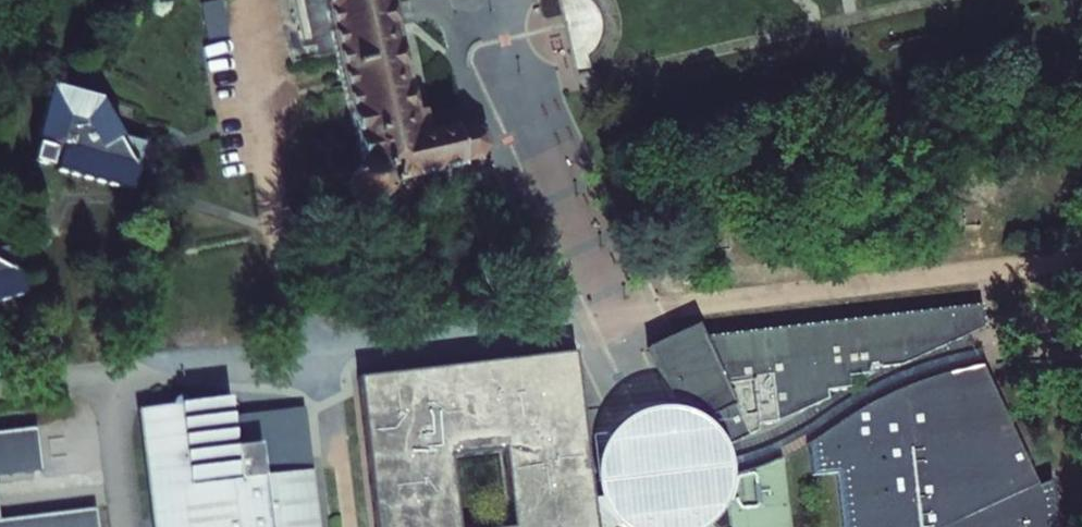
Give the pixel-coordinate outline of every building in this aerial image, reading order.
[(305,57),(334,51),(358,163),(354,166),(350,170),(347,175),(347,180),(347,186),(348,190),(351,195),(356,199),(361,201),(366,202),(371,201),(377,199),(381,196),(385,192),(387,187),(394,185),(394,182),(458,169),(457,164),(473,161),(478,159),(482,155),(485,150),(486,144),(484,139),(482,134),(477,131),(472,129),(466,129),(450,133),(449,128),(426,134),(421,111),(412,114),(387,0),(292,0),(305,57)] [(99,99),(50,85),(35,137),(37,138),(31,159),(55,165),(54,168),(130,190),(131,186),(134,178),(135,172),(138,164),(133,162),(130,144),(130,141),(119,138),(107,110),(102,100),(99,99)] [(23,292),(15,265),(10,267),(0,254),(0,298),(23,292)] [(984,301),(702,335),(734,405),(692,423),(708,455),(760,430),(760,424),(778,422),(776,405),(788,404),(790,416),(794,415),(829,399),(828,391),(851,389),(850,377),(872,375),(871,368),(902,365),(900,348),(915,347),(919,356),(987,325),(984,301)] [(697,323),(674,333),(648,346),(684,426),(692,423),(734,405),(702,335),(697,323)] [(594,499),(575,349),(356,375),(375,526),(597,526),(594,499)] [(808,442),(813,477),(837,473),(843,526),(1061,526),(1055,477),(1040,484),(984,364),(974,365),(954,369),(937,374),(921,380),(928,445),(904,448),(900,417),(885,419),(881,396),(855,411),(835,423),(808,442)] [(140,408),(154,526),(319,526),(312,469),(264,475),(260,444),(236,446),(230,398),(140,408)] [(42,469),(36,427),(0,431),(0,475),(42,469)] [(782,456),(761,464),(738,471),(722,526),(791,526),(782,456)] [(594,499),(597,526),(609,526),(617,517),(623,523),(629,526),(698,526),(711,517),(722,526),(738,471),(711,478),(658,490),(594,499)] [(96,508),(0,519),(0,526),(98,526),(96,508)]
